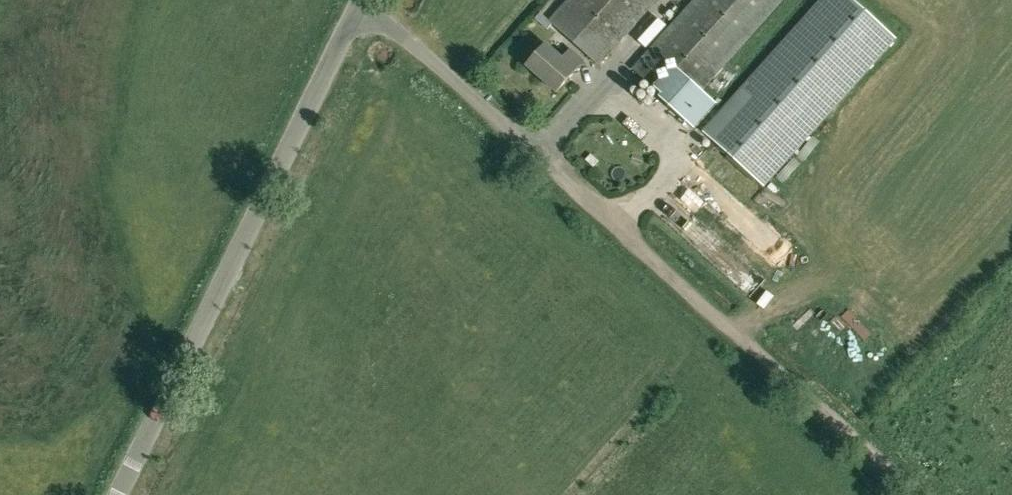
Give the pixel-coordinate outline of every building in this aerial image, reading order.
[(554,15),(549,21),(598,65),(656,0),(568,0),(554,15)] [(632,67),(698,127),(717,105),(701,90),(783,0),(693,0),(632,67)] [(763,186),(897,38),(854,0),(820,0),(702,130),(763,186)] [(661,11),(640,34),(649,42),(670,19),(661,11)] [(553,24),(549,21),(540,13),(535,19),(547,30),(553,24)] [(557,92),(576,70),(546,44),(527,65),(557,92)]
